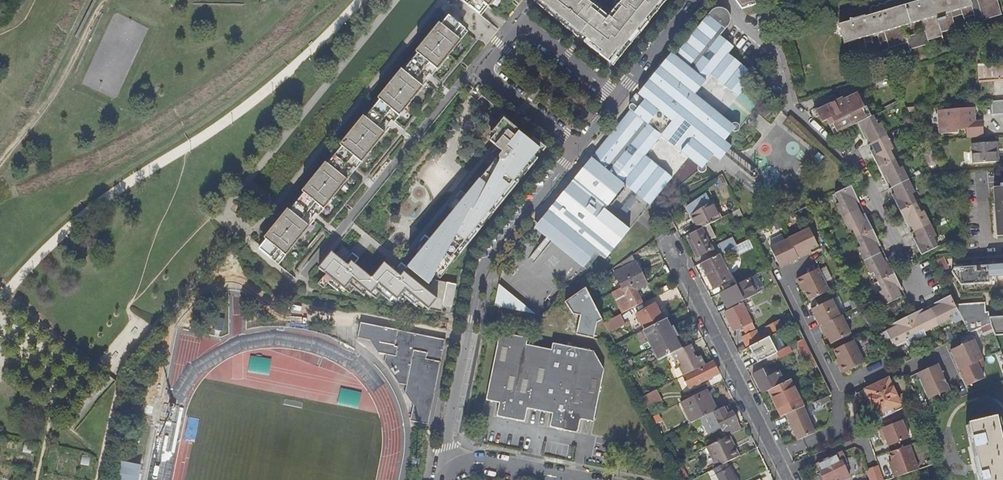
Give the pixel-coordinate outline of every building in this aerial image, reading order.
[(494,0),(461,0),(481,16),(494,0)] [(591,0),(536,0),(534,2),(578,37),(580,35),(586,39),(591,44),(589,46),(613,66),(666,0),(618,0),(602,20),(596,15),(601,8),(591,0)] [(742,9),(756,5),(754,0),(756,0),(736,0),(742,9)] [(998,0),(890,0),(887,1),(885,4),(880,3),(878,7),(873,5),(870,9),(872,15),(866,17),(866,15),(854,19),(851,19),(851,21),(840,24),(846,43),(849,42),(852,51),(867,47),(866,43),(873,41),(872,38),(878,36),(881,43),(888,41),(890,48),(908,43),(910,50),(930,44),(929,40),(943,36),(942,33),(956,28),(953,18),(963,15),(964,18),(974,15),(975,19),(982,17),(983,20),(1002,15),(998,0)] [(631,110),(535,228),(584,266),(596,251),(606,259),(629,230),(605,210),(625,185),(649,204),(672,177),(645,154),(661,135),(698,165),(697,167),(698,170),(699,171),(702,172),(703,171),(705,170),(706,168),(706,166),(705,164),(713,154),(719,160),(731,146),(724,140),(732,130),(734,131),(736,131),(738,130),(739,128),(739,125),(738,123),(735,122),(734,122),(731,124),(695,94),(711,74),(738,96),(755,75),(728,53),(734,46),(720,35),(729,24),(730,21),(730,17),(728,12),(724,9),(721,8),(717,8),(713,10),(711,11),(675,55),(653,83),(656,86),(645,99),(638,108),(635,105),(631,109),(631,110)] [(415,52),(417,54),(427,62),(422,68),(432,76),(468,31),(448,16),(441,25),(439,23),(415,52)] [(653,83),(675,55),(672,53),(638,93),(642,97),(653,83)] [(408,65),(403,71),(413,79),(418,73),(428,81),(432,76),(422,68),(427,62),(417,54),(412,60),(413,61),(409,66),(408,65)] [(985,67),(978,68),(979,81),(1002,79),(1002,66),(985,67)] [(378,99),(379,100),(389,108),(384,114),(394,122),(428,81),(418,73),(413,79),(403,71),(401,70),(378,99)] [(656,86),(653,83),(642,97),(645,99),(656,86)] [(828,120),(833,136),(848,128),(856,124),(871,118),(869,113),(867,107),(858,85),(850,87),(841,90),(844,99),(838,101),(837,101),(836,100),(834,99),(818,107),(819,110),(821,116),(823,122),(828,120)] [(370,112),(365,118),(375,125),(380,119),(390,127),(394,122),(384,114),(389,108),(379,100),(375,106),(376,107),(371,112),(370,112)] [(991,101),(992,115),(1002,114),(1002,100),(991,101)] [(967,138),(982,137),(982,121),(975,121),(971,122),(971,117),(974,117),(974,109),(938,111),(939,128),(942,128),(943,133),(956,132),(957,127),(958,127),(959,128),(962,128),(963,126),(966,126),(967,138)] [(482,119),(493,127),(497,122),(486,114),(482,119)] [(911,123),(907,115),(903,118),(906,125),(911,123)] [(363,116),(347,136),(364,160),(390,127),(380,119),(375,125),(365,118),(363,116)] [(871,118),(856,124),(864,140),(867,139),(870,145),(887,136),(880,123),(877,124),(873,116),(871,118)] [(536,146),(537,145),(505,119),(493,133),(495,136),(491,142),(497,147),(499,148),(506,139),(505,138),(511,130),(513,132),(515,129),(536,146)] [(540,149),(536,146),(515,129),(513,132),(511,130),(505,138),(506,139),(499,148),(492,158),(489,156),(484,162),(490,167),(466,196),(464,199),(461,196),(457,202),(454,200),(449,206),(455,211),(431,240),(429,243),(426,240),(421,245),(418,243),(413,249),(419,255),(408,268),(413,272),(409,276),(398,267),(390,261),(386,265),(385,263),(372,278),(353,263),(356,261),(346,252),(349,249),(343,245),(335,255),(332,253),(319,269),(326,275),(332,279),(350,294),(358,285),(376,300),(384,290),(403,305),(411,295),(429,310),(442,312),(443,305),(452,307),(457,285),(433,280),(437,276),(442,269),(445,272),(446,272),(453,263),(452,263),(451,262),(453,259),(451,258),(473,231),(471,230),(476,224),(481,228),(488,220),(488,219),(487,218),(489,215),(487,214),(509,187),(507,186),(511,180),(516,184),(523,176),(522,174),(524,171),(523,170),(534,155),(540,149)] [(893,149),(887,136),(870,145),(872,150),(870,152),(878,168),(895,160),(890,151),(893,149)] [(1001,149),(1001,142),(973,144),(974,164),(999,162),(998,149),(1001,149)] [(492,158),(499,148),(497,147),(489,156),(492,158)] [(537,158),(534,155),(523,170),(524,171),(522,174),(523,176),(537,158)] [(899,169),(895,160),(878,168),(886,184),(889,183),(892,189),(909,181),(902,168),(899,169)] [(303,192),(304,193),(297,202),(317,218),(353,173),(343,166),(338,172),(328,164),(327,162),(303,192)] [(488,219),(516,184),(511,180),(507,186),(509,187),(487,214),(489,215),(487,218),(488,219)] [(915,194),(909,181),(892,189),(895,194),(892,195),(900,212),(917,203),(913,195),(915,194)] [(858,202),(851,186),(834,194),(839,202),(835,204),(842,217),(858,209),(855,204),(858,202)] [(994,189),(997,236),(1002,236),(1002,188),(994,189)] [(464,199),(466,196),(461,191),(454,200),(457,202),(461,196),(464,199)] [(709,225),(719,219),(715,211),(717,211),(712,201),(710,203),(705,194),(687,206),(694,221),(693,222),(697,231),(709,225)] [(921,212),(917,203),(900,212),(908,228),(911,227),(913,232),(930,224),(924,210),(921,212)] [(694,221),(687,206),(685,207),(693,222),(694,221)] [(860,215),(858,209),(842,217),(848,230),(851,228),(856,238),(872,230),(864,213),(860,215)] [(265,239),(266,240),(261,246),(259,249),(278,265),(315,221),(305,213),(300,219),(290,211),(288,210),(265,239)] [(452,263),(481,228),(476,224),(471,230),(473,231),(451,258),(453,259),(451,262),(452,263)] [(914,239),(922,255),(938,247),(934,237),(936,236),(930,224),(913,232),(916,238),(914,239)] [(697,231),(690,234),(692,238),(688,239),(697,257),(706,253),(711,250),(710,247),(707,242),(715,238),(709,225),(697,231)] [(809,229),(788,239),(789,239),(798,259),(800,258),(806,255),(805,253),(811,250),(819,246),(809,229)] [(857,248),(863,261),(879,253),(876,247),(879,245),(872,230),(856,238),(860,246),(857,248)] [(425,235),(418,243),(421,245),(426,240),(429,243),(431,240),(425,235)] [(722,253),(736,246),(732,238),(718,245),(722,253)] [(798,259),(789,239),(770,248),(780,268),(798,259)] [(360,258),(349,249),(346,252),(356,261),(357,261),(360,258)] [(722,253),(700,264),(712,288),(731,279),(724,265),(726,263),(722,253)] [(873,272),(877,281),(893,273),(885,258),(882,259),(879,253),(863,261),(869,274),(873,272)] [(632,256),(612,269),(622,288),(612,293),(622,313),(631,308),(642,303),(639,298),(637,293),(635,290),(647,284),(642,275),(645,273),(638,260),(635,262),(632,256)] [(402,263),(398,267),(409,276),(413,272),(408,268),(402,263)] [(961,267),(960,265),(955,265),(955,271),(960,284),(989,283),(988,276),(1002,275),(1002,264),(961,267)] [(805,291),(810,300),(830,291),(818,268),(814,271),(797,279),(801,287),(802,286),(805,291)] [(442,269),(437,276),(440,278),(445,272),(442,269)] [(885,305),(892,302),(901,297),(898,292),(901,290),(893,273),(877,281),(882,290),(878,292),(885,305)] [(318,284),(324,289),(332,279),(326,275),(318,284)] [(719,293),(727,309),(756,295),(748,279),(719,293)] [(566,299),(576,317),(574,318),(584,336),(597,329),(594,324),(605,318),(587,287),(566,299)] [(499,288),(498,292),(524,312),(534,314),(499,288)] [(524,312),(498,292),(495,307),(524,312)] [(929,310),(937,326),(949,320),(950,320),(949,317),(958,312),(950,295),(934,304),(935,307),(929,310)] [(812,309),(820,326),(840,316),(832,299),(812,309)] [(644,329),(663,320),(655,304),(636,314),(644,329)] [(745,333),(755,328),(752,321),(750,322),(741,304),(725,312),(734,330),(742,327),(745,333)] [(442,312),(451,314),(452,307),(443,305),(442,312)] [(924,332),(937,326),(929,310),(924,312),(922,309),(906,317),(914,334),(923,329),(924,332)] [(950,320),(949,320),(955,323),(962,320),(958,312),(949,317),(950,320)] [(619,315),(603,323),(608,332),(624,324),(619,315)] [(851,333),(842,315),(840,316),(820,326),(824,333),(826,332),(827,335),(831,343),(851,333)] [(909,348),(918,343),(917,340),(914,334),(906,317),(889,325),(891,328),(878,335),(884,347),(891,344),(893,348),(906,342),(909,348)] [(995,336),(1002,335),(1002,317),(989,318),(989,321),(990,324),(991,326),(995,336)] [(404,326),(405,322),(387,318),(386,323),(385,327),(403,331),(404,326)] [(644,329),(659,360),(671,354),(680,349),(665,319),(663,320),(644,329)] [(770,334),(782,328),(778,320),(766,326),(770,334)] [(446,339),(403,331),(385,327),(361,323),(358,338),(370,340),(379,353),(386,354),(384,361),(399,384),(407,385),(405,393),(416,395),(413,405),(410,421),(429,424),(446,339)] [(926,335),(924,332),(923,329),(914,334),(917,340),(926,335)] [(760,339),(756,330),(741,337),(746,346),(760,339)] [(952,339),(949,332),(943,335),(946,342),(952,339)] [(753,357),(756,363),(776,353),(784,349),(777,333),(748,347),(751,353),(754,351),(756,355),(753,357)] [(527,409),(539,412),(551,350),(527,345),(528,339),(500,334),(486,401),(499,404),(497,417),(525,422),(527,409)] [(811,369),(817,366),(803,339),(796,343),(803,357),(807,355),(810,362),(807,363),(811,369)] [(843,373),(865,363),(853,340),(833,350),(838,359),(841,364),(839,365),(843,373)] [(959,370),(982,359),(973,340),(950,350),(959,370)] [(551,350),(539,412),(552,414),(550,427),(577,433),(580,420),(594,422),(604,370),(593,351),(553,344),(551,350)] [(690,344),(680,349),(671,354),(683,376),(704,365),(700,356),(697,358),(696,356),(695,356),(693,356),(692,353),(694,352),(690,344)] [(792,351),(790,346),(784,349),(776,353),(779,358),(792,351)] [(959,370),(963,379),(966,386),(983,379),(979,369),(984,367),(982,359),(959,370)] [(713,361),(704,365),(683,376),(689,388),(719,373),(713,361)] [(948,390),(937,364),(917,373),(928,399),(948,390)] [(768,390),(783,383),(778,372),(767,378),(763,369),(752,374),(762,393),(768,390)] [(900,404),(888,378),(862,390),(864,395),(867,393),(879,419),(894,413),(892,408),(900,404)] [(781,417),(785,414),(802,407),(789,380),(783,383),(768,390),(781,417)] [(710,398),(706,389),(681,402),(691,422),(714,411),(708,399),(710,398)] [(655,390),(641,397),(647,408),(661,401),(655,390)] [(405,393),(413,405),(416,395),(405,393)] [(713,413),(718,422),(720,425),(721,427),(723,427),(725,433),(739,426),(729,405),(713,413)] [(785,414),(797,441),(814,433),(802,407),(785,414)] [(997,416),(969,422),(972,437),(969,438),(970,446),(974,445),(980,471),(977,473),(978,479),(1002,479),(1002,443),(997,416)] [(889,446),(909,438),(901,420),(881,428),(879,429),(882,437),(885,436),(889,446)] [(729,435),(706,447),(716,467),(726,463),(738,457),(732,445),(734,444),(729,435)] [(897,478),(919,471),(910,445),(889,452),(892,461),(894,468),(892,468),(895,478),(897,478)] [(837,454),(816,465),(823,479),(845,479),(849,478),(841,463),(846,460),(842,453),(837,455),(837,454)] [(142,466),(118,461),(114,479),(139,479),(142,466)] [(720,479),(735,479),(726,463),(716,467),(714,468),(720,479)] [(878,467),(867,471),(870,479),(882,479),(878,467)]
